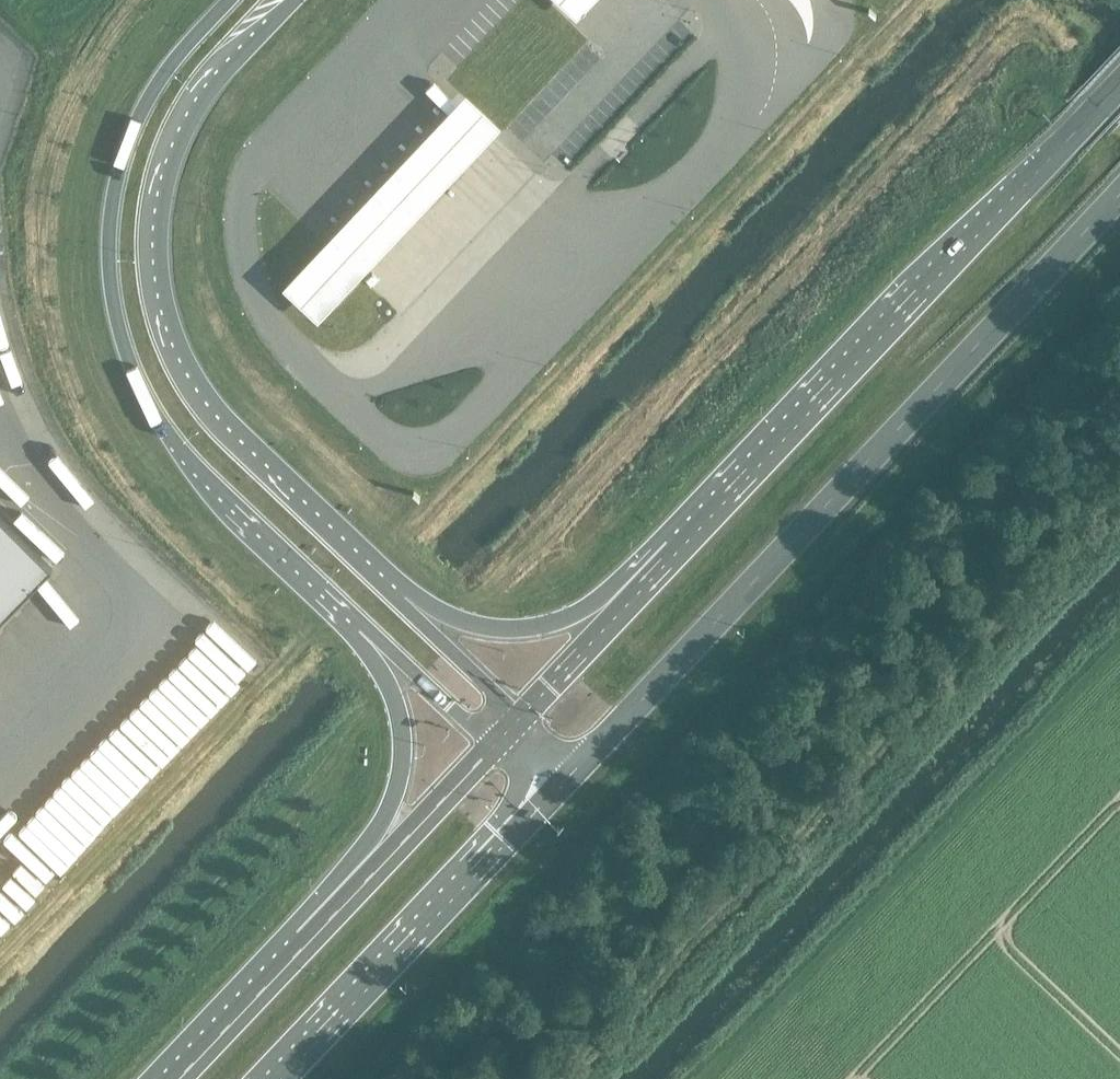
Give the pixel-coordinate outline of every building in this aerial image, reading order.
[(466,92),(284,286),(319,318),(501,124),(466,92)] [(49,569),(50,570),(53,567),(0,516),(0,619),(49,569)]
